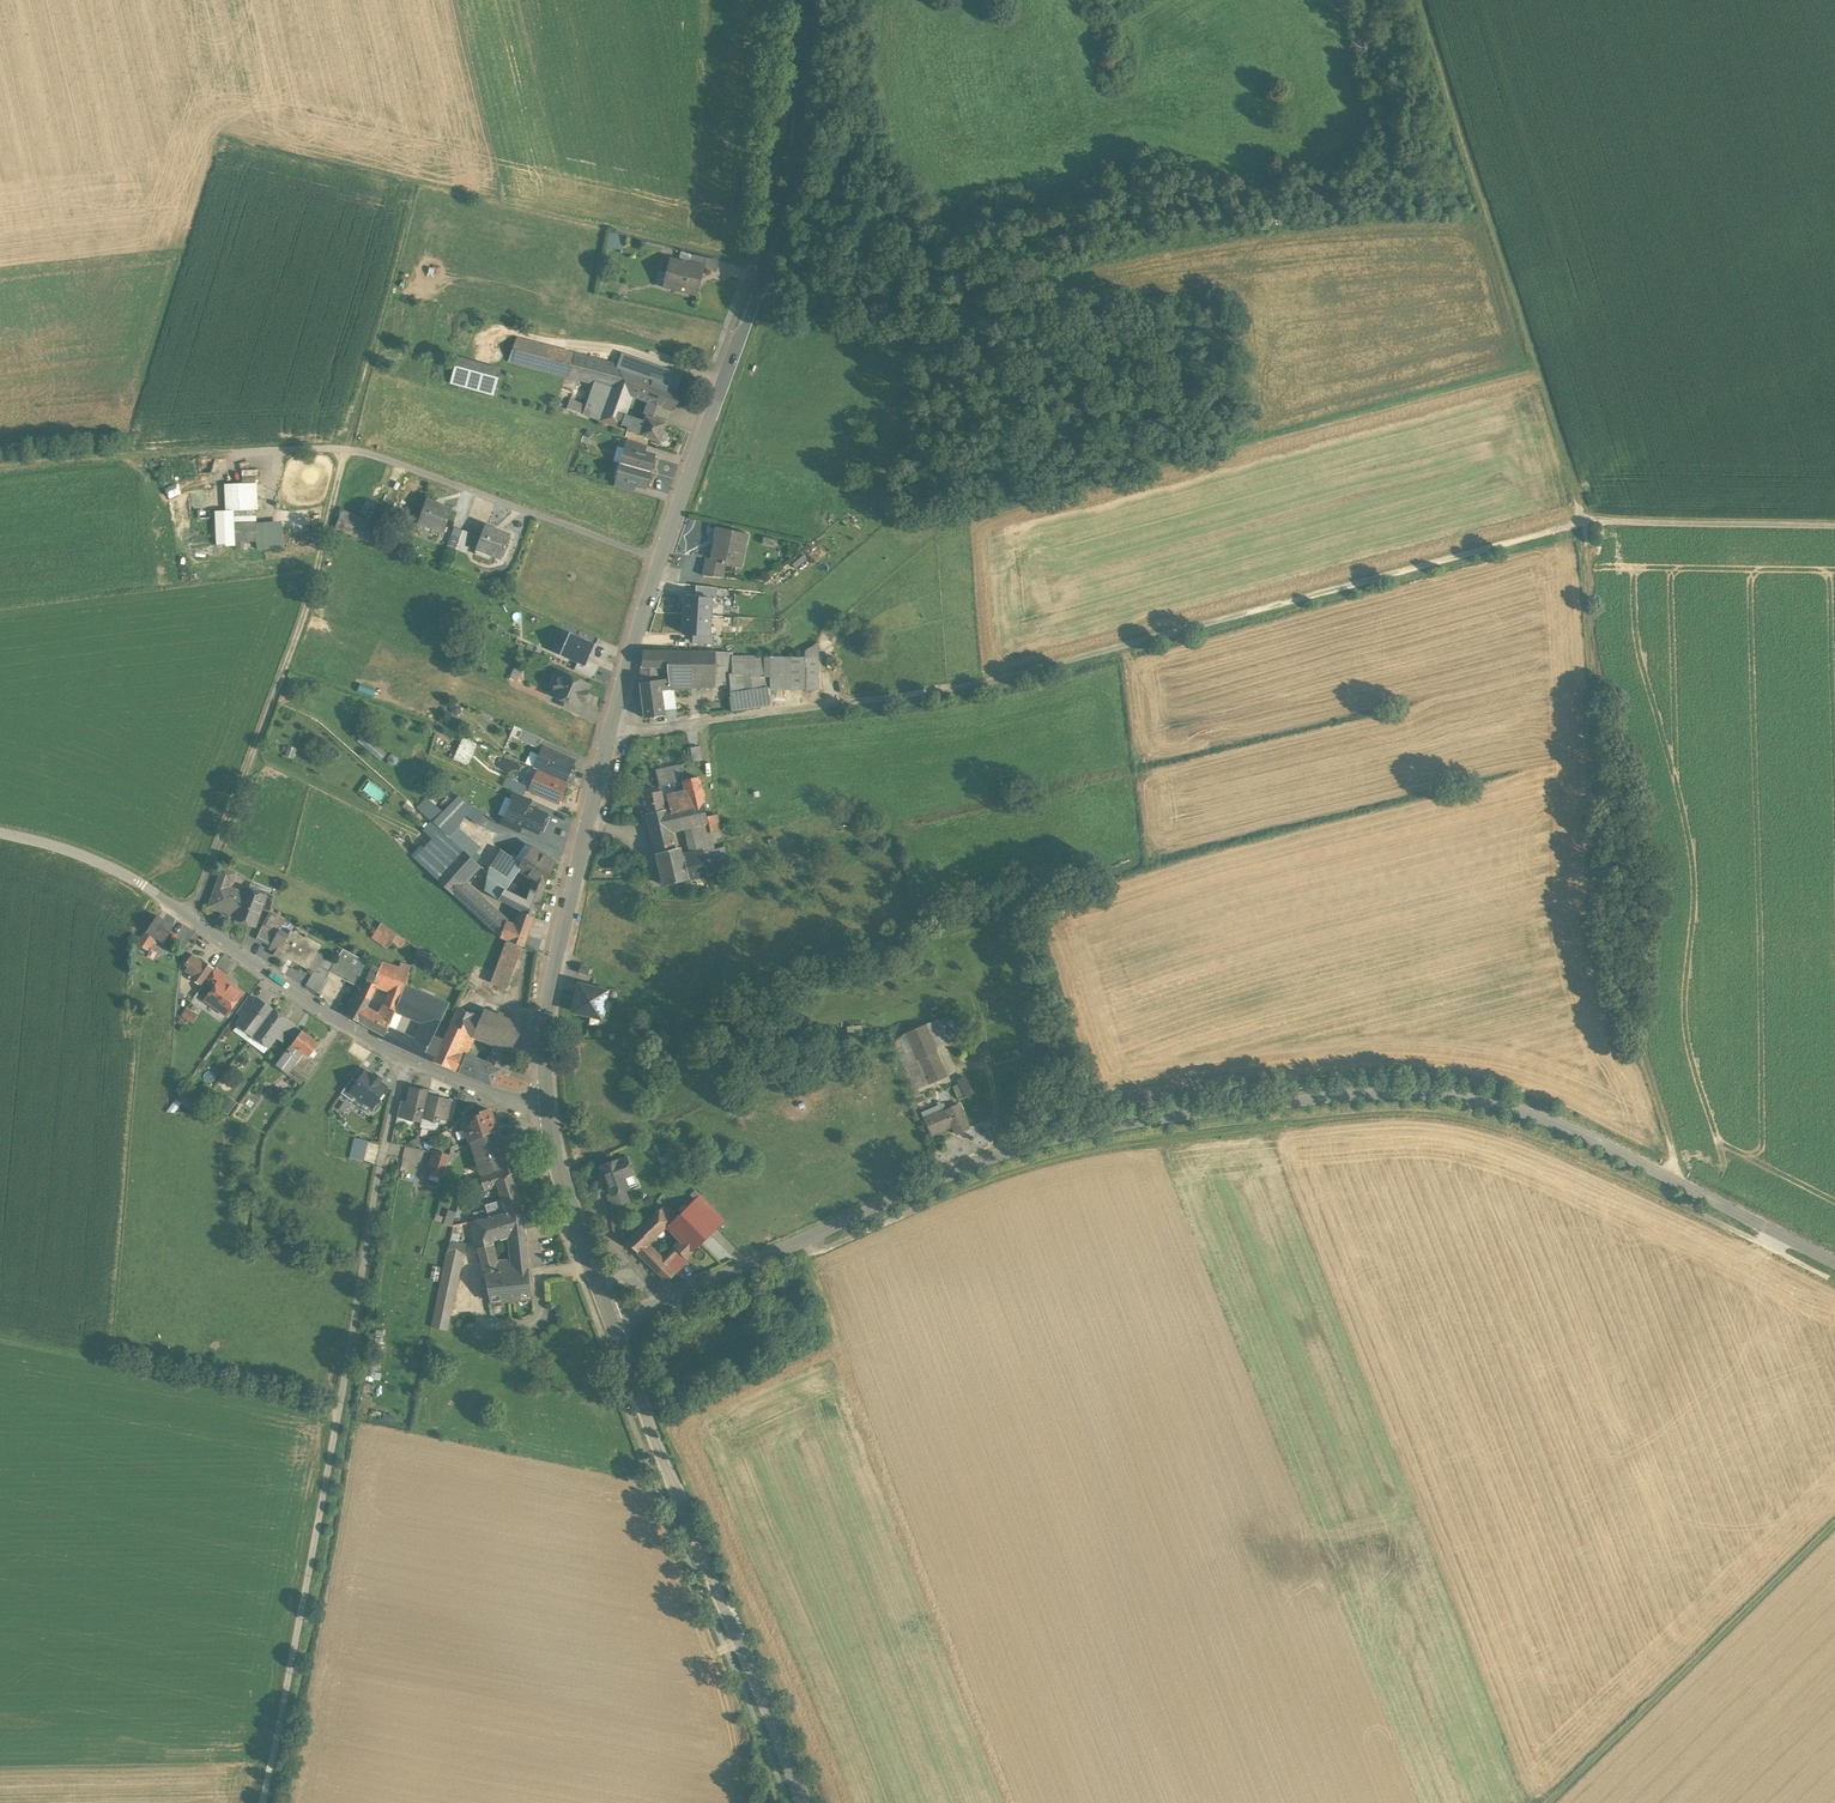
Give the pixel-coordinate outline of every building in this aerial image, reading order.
[(613,232),(610,245),(623,247),(625,235),(613,232)] [(719,261),(693,255),(691,264),(705,267),(705,268),(716,271),(719,261)] [(691,264),(669,259),(662,287),(698,295),(705,268),(705,267),(691,264)] [(618,365),(516,338),(508,361),(593,383),(610,388),(618,365)] [(682,376),(622,355),(618,365),(640,373),(678,386),(682,376)] [(640,373),(618,365),(610,388),(602,410),(599,421),(621,428),(624,418),(632,397),(640,373)] [(498,379),(455,367),(450,383),(493,395),(498,379)] [(678,386),(640,373),(632,397),(670,410),(678,386)] [(610,388),(593,383),(581,414),(599,421),(602,410),(610,388)] [(665,424),(646,417),(643,425),(630,421),(627,430),(640,434),(640,435),(659,442),(663,431),(665,424)] [(630,421),(624,418),(621,428),(627,430),(630,421)] [(663,431),(659,442),(666,444),(669,433),(663,431)] [(647,446),(626,440),(624,449),(628,450),(628,449),(645,453),(647,446)] [(645,453),(628,449),(628,450),(624,465),(649,472),(654,456),(645,453)] [(649,472),(624,465),(620,480),(619,481),(636,485),(645,488),(649,472)] [(636,485),(619,481),(620,480),(616,479),(613,487),(634,492),(636,485)] [(258,481),(226,484),(227,509),(234,510),(235,541),(259,539),(260,548),(286,547),(284,519),(259,520),(258,481)] [(451,509),(426,501),(418,523),(442,531),(446,521),(446,522),(451,509)] [(381,527),(341,513),(335,527),(375,543),(381,527)] [(509,536),(485,526),(477,548),(500,558),(504,548),(505,548),(509,536)] [(748,534),(716,527),(714,539),(716,539),(711,559),(722,561),(721,564),(725,565),(736,567),(741,544),(745,545),(748,534)] [(454,528),(447,546),(456,549),(463,531),(454,528)] [(463,531),(456,549),(465,553),(472,534),(463,531)] [(777,541),(764,538),(763,543),(776,546),(777,541)] [(376,544),(393,551),(395,546),(378,539),(376,544)] [(189,545),(190,556),(215,555),(215,544),(189,545)] [(722,561),(711,559),(707,558),(703,576),(723,578),(725,565),(721,564),(722,561)] [(696,586),(695,598),(712,599),(717,599),(717,588),(696,586)] [(684,614),(711,616),(712,599),(695,598),(685,598),(684,614)] [(693,634),(709,635),(711,616),(684,614),(683,633),(693,634)] [(578,663),(586,666),(588,661),(596,645),(569,633),(560,655),(578,663)] [(709,635),(693,634),(693,643),(715,644),(714,636),(709,635)] [(715,652),(643,651),(642,663),(648,663),(667,664),(667,671),(668,679),(670,690),(689,688),(715,686),(715,685),(715,652)] [(732,652),(715,652),(715,685),(729,685),(731,698),(730,698),(731,710),(770,705),(768,688),(765,688),(764,677),(771,677),(771,690),(782,690),(782,657),(732,656),(732,652)] [(805,657),(782,657),(782,690),(805,690),(805,657)] [(818,657),(805,657),(805,690),(816,689),(818,657)] [(574,670),(594,679),(599,666),(588,661),(586,666),(578,663),(574,670)] [(514,666),(511,677),(518,679),(521,669),(514,666)] [(654,672),(641,672),(640,682),(639,682),(644,718),(664,716),(665,715),(664,710),(662,691),(670,690),(668,679),(654,681),(654,672)] [(589,685),(561,673),(552,695),(579,707),(582,701),(583,702),(588,691),(586,691),(589,685)] [(675,709),(664,710),(665,715),(664,716),(664,717),(676,715),(675,709)] [(542,738),(522,730),(518,740),(538,748),(542,738)] [(477,743),(462,737),(453,757),(468,763),(477,743)] [(702,758),(700,743),(691,745),(693,759),(702,758)] [(574,761),(543,747),(534,768),(538,770),(565,782),(574,761)] [(682,765),(656,770),(659,787),(669,784),(667,776),(683,773),(682,765)] [(565,782),(538,770),(529,791),(558,803),(567,782),(565,782)] [(695,778),(694,771),(683,773),(685,780),(695,778)] [(667,776),(669,784),(685,780),(683,773),(667,776)] [(688,795),(671,798),(671,801),(668,802),(669,805),(664,806),(665,809),(703,801),(697,777),(695,778),(685,780),(688,795)] [(526,788),(511,782),(508,789),(514,792),(523,796),(526,788)] [(661,791),(642,795),(647,813),(665,809),(664,806),(661,791)] [(514,800),(529,807),(532,800),(523,796),(514,792),(510,799),(514,800)] [(483,813),(459,796),(442,813),(458,828),(464,818),(476,823),(483,813)] [(442,813),(426,798),(416,808),(431,821),(432,822),(433,822),(442,813)] [(529,807),(514,800),(506,818),(522,825),(538,833),(546,815),(529,807)] [(665,809),(647,813),(656,854),(675,850),(671,832),(684,829),(708,824),(706,815),(703,801),(665,809)] [(458,828),(442,813),(433,822),(447,836),(461,849),(469,838),(458,828)] [(496,822),(483,813),(476,823),(488,833),(496,822)] [(716,813),(706,815),(708,824),(710,833),(720,831),(716,813)] [(519,833),(522,825),(506,818),(503,817),(500,824),(519,833)] [(447,836),(433,822),(432,822),(431,821),(425,828),(438,841),(445,834),(447,836)] [(708,824),(684,829),(690,855),(713,850),(712,841),(710,833),(708,824)] [(720,831),(710,833),(712,841),(721,839),(720,831)] [(438,841),(419,863),(435,878),(461,849),(447,836),(445,834),(438,841)] [(690,855),(684,856),(689,880),(729,870),(723,847),(713,850),(690,855)] [(554,863),(533,848),(522,863),(524,872),(536,880),(545,885),(554,863)] [(461,849),(435,878),(453,894),(462,884),(479,865),(461,849)] [(675,850),(656,854),(658,862),(677,858),(675,850)] [(518,862),(501,851),(494,863),(514,877),(521,867),(518,862)] [(677,858),(658,862),(663,886),(689,880),(684,856),(677,858)] [(531,888),(527,901),(505,890),(514,877),(494,863),(488,873),(485,891),(499,900),(518,909),(534,917),(545,885),(536,880),(532,888),(531,888)] [(234,873),(223,869),(209,906),(237,917),(238,917),(246,894),(229,888),(234,873)] [(502,918),(479,899),(462,884),(453,894),(495,933),(501,919),(502,918)] [(263,898),(247,891),(246,894),(238,917),(237,917),(236,919),(254,925),(260,909),(265,895),(264,895),(263,898)] [(274,895),(265,892),(264,895),(265,895),(260,909),(269,912),(270,910),(274,895)] [(529,930),(534,917),(518,909),(512,924),(529,930)] [(285,918),(270,910),(269,912),(262,926),(276,934),(277,933),(285,918)] [(173,926),(157,916),(147,932),(155,937),(158,939),(164,942),(173,926)] [(512,924),(506,922),(501,919),(495,933),(500,938),(506,940),(523,946),(529,930),(512,924)] [(404,940),(380,924),(372,937),(388,948),(392,942),(399,947),(404,940)] [(276,934),(262,926),(256,939),(270,946),(276,934)] [(155,937),(147,932),(139,944),(147,950),(152,941),(152,940),(155,937)] [(289,940),(286,938),(282,945),(279,944),(275,952),(273,955),(286,962),(288,959),(307,969),(309,966),(316,952),(320,946),(294,932),(289,940)] [(270,946),(268,948),(275,952),(279,944),(282,945),(286,938),(277,933),(276,934),(270,946)] [(523,946),(506,940),(490,983),(507,989),(523,946)] [(381,966),(344,949),(335,963),(330,970),(364,986),(366,981),(373,984),(381,966)] [(322,956),(316,952),(309,966),(315,969),(322,956)] [(202,961),(192,954),(184,965),(188,967),(185,971),(191,976),(190,978),(202,986),(214,968),(203,960),(202,961)] [(335,963),(322,956),(315,969),(306,984),(319,992),(328,978),(325,977),(330,970),(335,963)] [(398,970),(381,965),(381,966),(373,984),(376,985),(389,991),(400,994),(410,967),(400,963),(398,970)] [(590,967),(581,964),(578,972),(587,975),(590,967)] [(216,970),(207,982),(215,988),(221,979),(223,980),(226,977),(216,970)] [(223,980),(221,979),(215,988),(206,1000),(226,1014),(241,993),(223,980)] [(364,986),(356,1002),(356,1001),(354,1005),(348,1016),(359,1022),(367,1007),(376,985),(373,984),(366,981),(364,986)] [(606,992),(579,985),(572,1012),(600,1019),(606,992)] [(416,991),(404,986),(395,1010),(413,1017),(422,994),(416,991)] [(379,1014),(367,1007),(359,1022),(384,1036),(387,1029),(395,1010),(394,1009),(400,994),(389,991),(389,992),(389,996),(379,1014)] [(447,1004),(422,994),(413,1017),(426,1022),(424,1026),(434,1032),(447,1004)] [(248,996),(237,1012),(243,1017),(255,1001),(248,996)] [(243,1017),(240,1022),(254,1033),(252,1035),(253,1036),(272,1010),(265,1004),(263,1007),(255,1001),(243,1017)] [(458,1008),(433,1061),(450,1068),(458,1053),(466,1034),(472,1022),(474,1015),(458,1008)] [(524,1026),(502,1017),(503,1014),(499,1013),(498,1015),(484,1009),(480,1018),(472,1037),(494,1045),(496,1047),(491,1057),(504,1062),(524,1026)] [(272,1010),(253,1036),(254,1037),(256,1033),(270,1044),(276,1037),(285,1024),(278,1018),(280,1015),(272,1010)] [(480,1018),(474,1015),(472,1022),(466,1034),(472,1037),(480,1018)] [(925,1025),(935,1047),(948,1041),(938,1019),(925,1025)] [(293,1029),(285,1024),(276,1037),(284,1042),(293,1029)] [(935,1047),(925,1025),(905,1033),(892,1044),(902,1068),(919,1061),(929,1084),(946,1076),(935,1053),(937,1052),(935,1047)] [(424,1026),(416,1043),(404,1037),(399,1047),(423,1057),(432,1061),(441,1041),(433,1036),(434,1032),(424,1026)] [(396,1034),(387,1029),(384,1036),(383,1039),(399,1047),(404,1037),(396,1034)] [(1037,1029),(1026,1032),(1029,1042),(1040,1039),(1037,1029)] [(318,1044),(302,1031),(292,1045),(302,1053),(309,1057),(310,1055),(312,1057),(313,1058),(316,1053),(313,1051),(318,1044)] [(302,1053),(292,1045),(278,1063),(289,1071),(290,1070),(294,1065),(302,1053)] [(302,1053),(294,1065),(303,1071),(312,1057),(310,1055),(309,1057),(302,1053)] [(458,1053),(450,1068),(459,1071),(465,1056),(458,1053)] [(313,1058),(312,1057),(303,1071),(309,1076),(319,1062),(313,1058)] [(487,1065),(499,1070),(504,1062),(491,1057),(487,1065)] [(918,1089),(929,1084),(919,1061),(902,1068),(915,1098),(920,1096),(918,1089)] [(303,1071),(294,1065),(290,1070),(305,1081),(309,1076),(303,1071)] [(386,1087),(365,1072),(358,1082),(351,1092),(356,1096),(362,1100),(364,1097),(374,1104),(378,1099),(381,1099),(384,1096),(383,1092),(386,1087)] [(352,1078),(341,1093),(352,1101),(356,1096),(351,1092),(358,1082),(352,1078)] [(966,1081),(959,1083),(963,1092),(970,1090),(966,1081)] [(959,1083),(958,1082),(952,1084),(957,1097),(964,1094),(963,1092),(959,1083)] [(420,1090),(411,1088),(404,1116),(413,1118),(413,1119),(421,1121),(422,1118),(428,1091),(429,1089),(421,1087),(420,1090)] [(436,1092),(428,1091),(422,1118),(430,1119),(431,1118),(439,1120),(439,1118),(445,1119),(450,1101),(443,1100),(444,1099),(435,1097),(436,1092)] [(220,1107),(228,1113),(236,1101),(227,1095),(220,1107)] [(969,1129),(958,1104),(934,1114),(934,1113),(923,1118),(930,1134),(952,1125),(956,1134),(969,1129)] [(490,1111),(487,1109),(484,1110),(482,1113),(482,1114),(476,1116),(477,1120),(474,1121),(472,1124),(473,1125),(465,1128),(470,1142),(485,1135),(486,1134),(497,1131),(490,1111)] [(574,1114),(567,1115),(567,1123),(575,1123),(574,1114)] [(497,1131),(486,1134),(485,1135),(488,1147),(501,1143),(497,1131)] [(488,1147),(485,1135),(471,1142),(481,1175),(508,1166),(501,1143),(488,1147)] [(368,1142),(354,1138),(349,1158),(363,1162),(368,1142)] [(449,1156),(435,1152),(429,1172),(443,1176),(449,1156)] [(617,1161),(601,1167),(600,1169),(602,1173),(604,1174),(611,1194),(626,1189),(627,1188),(622,1174),(632,1171),(627,1158),(617,1161)] [(508,1168),(480,1176),(484,1189),(498,1184),(512,1180),(508,1168)] [(515,1189),(512,1180),(498,1184),(502,1193),(515,1189)] [(412,1189),(409,1201),(414,1202),(417,1190),(412,1189)] [(515,1189),(502,1193),(505,1204),(507,1211),(521,1209),(515,1189)] [(626,1189),(611,1194),(607,1195),(612,1209),(631,1202),(626,1189)] [(676,1217),(668,1225),(682,1239),(693,1251),(695,1249),(717,1228),(692,1202),(676,1217)] [(505,1204),(486,1210),(488,1218),(493,1217),(495,1216),(508,1212),(507,1211),(505,1204)] [(456,1208),(447,1206),(444,1223),(453,1225),(456,1208)] [(664,1206),(645,1225),(654,1233),(665,1223),(668,1225),(676,1217),(664,1206)] [(521,1209),(507,1211),(508,1212),(495,1216),(493,1217),(498,1238),(511,1234),(511,1237),(524,1234),(521,1209)] [(488,1218),(485,1218),(491,1240),(498,1238),(493,1217),(488,1218)] [(491,1240),(485,1218),(472,1221),(485,1275),(528,1267),(526,1249),(514,1251),(515,1259),(496,1264),(491,1240)] [(454,1224),(450,1241),(458,1243),(463,1223),(454,1224)] [(654,1233),(645,1225),(627,1242),(637,1253),(656,1235),(654,1233)] [(525,1243),(524,1234),(511,1237),(513,1246),(525,1243)] [(693,1251),(682,1239),(674,1247),(667,1256),(671,1259),(679,1251),(686,1258),(693,1251)] [(458,1243),(450,1241),(447,1253),(461,1256),(463,1257),(466,1245),(458,1243)] [(525,1243),(513,1246),(514,1251),(526,1249),(525,1243)] [(693,1251),(686,1258),(691,1264),(701,1255),(695,1249),(693,1251)] [(461,1256),(447,1253),(431,1326),(445,1329),(461,1256)] [(653,1253),(645,1260),(650,1266),(654,1263),(659,1259),(653,1253)] [(674,1274),(665,1265),(661,1269),(654,1263),(650,1266),(668,1282),(674,1274)] [(528,1267),(485,1275),(491,1302),(531,1298),(528,1267)]
